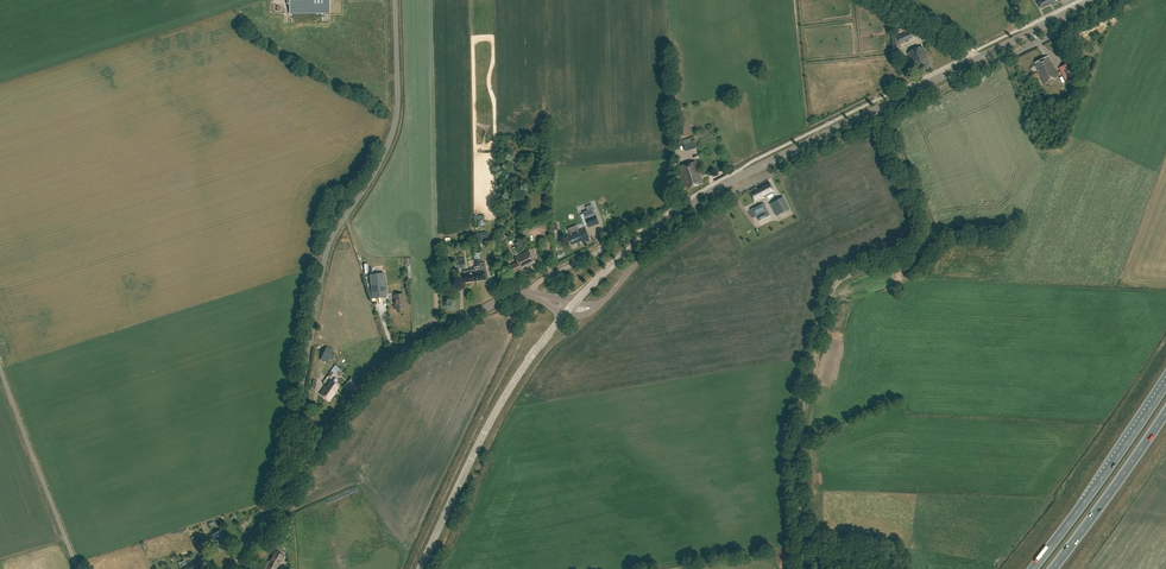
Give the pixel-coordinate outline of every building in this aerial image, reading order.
[(289,14),(316,13),(316,15),(322,14),(322,13),(330,13),(330,0),(289,0),(289,14)] [(1059,0),(1036,0),(1041,9),(1051,4),(1052,6),(1060,2),(1059,0)] [(313,36),(316,26),(313,25),(313,23),(306,21),(303,32),(306,32),(307,29),(309,29),(309,31),(311,32),(311,35),(313,36)] [(912,37),(909,30),(896,35),(900,43),(912,38),(912,37)] [(932,67),(922,47),(907,54),(912,66),(914,66),(915,68),(917,74),(932,67)] [(1058,77),(1048,57),(1035,63),(1039,70),(1037,71),(1044,84),(1058,77)] [(1069,62),(1058,68),(1065,80),(1076,75),(1069,62)] [(696,148),(693,139),(683,143),(685,151),(696,148)] [(702,184),(695,163),(679,168),(685,188),(687,187),(688,190),(700,186),(700,185),(702,184)] [(774,192),(770,184),(757,190),(756,188),(749,191),(755,202),(763,198),(774,192)] [(790,209),(784,197),(769,204),(776,216),(790,209)] [(767,211),(763,203),(749,210),(753,217),(767,211)] [(587,210),(586,206),(579,208),(582,218),(580,219),(583,227),(596,223),(591,209),(587,210)] [(773,231),(777,229),(776,226),(768,229),(766,225),(763,226),(766,236),(773,233),(773,231)] [(590,241),(585,229),(565,236),(569,246),(580,242),(580,244),(590,241)] [(488,241),(488,232),(476,233),(477,241),(488,241)] [(536,264),(529,251),(515,258),(518,263),(510,267),(513,274),(521,271),(522,271),(536,264)] [(474,268),(474,270),(476,282),(485,280),(484,272),(486,271),(485,264),(480,264),(479,256),(474,256),(475,267),(474,268)] [(465,268),(464,257),(454,259),(456,269),(465,268)] [(465,283),(476,282),(474,270),(463,271),(463,274),(464,274),(465,283)] [(386,297),(384,274),(369,276),(371,299),(386,297)] [(405,310),(403,293),(394,294),(395,310),(405,310)] [(333,350),(326,346),(320,359),(326,362),(328,358),(331,360),(334,354),(331,353),(333,350)] [(335,365),(332,369),(336,373),(340,369),(335,365)] [(325,385),(333,391),(338,385),(329,379),(325,385)] [(325,385),(319,393),(330,400),(335,392),(333,391),(325,385)] [(224,542),(219,531),(208,536),(213,547),(224,542)] [(284,558),(285,556),(277,551),(275,553),(270,562),(268,561),(264,568),(278,568),(279,568),(279,567),(284,558)] [(201,558),(197,559),(196,558),(185,563),(186,564),(179,567),(180,568),(197,568),(204,566),(201,558)]
